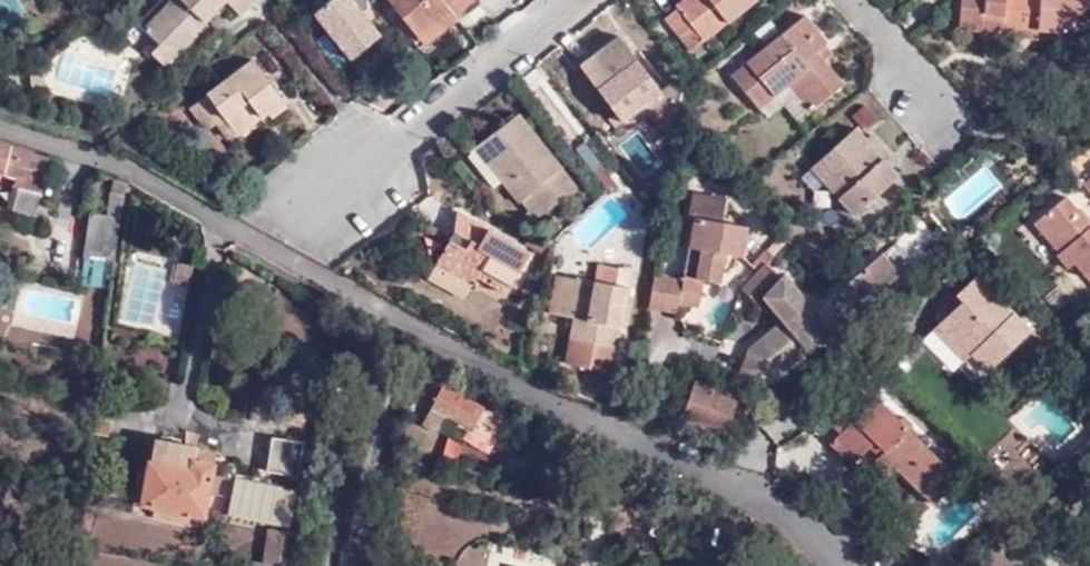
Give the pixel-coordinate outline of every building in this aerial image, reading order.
[(143,27),(159,43),(150,53),(165,67),(227,3),(239,14),(254,0),(169,0),(143,27)] [(355,58),(383,36),(355,0),(335,0),(319,13),(355,58)] [(424,38),(439,27),(419,0),(395,0),(394,0),(424,38)] [(457,18),(480,1),(479,0),(419,0),(439,27),(454,16),(457,18)] [(675,5),(677,9),(666,18),(692,53),(757,0),(682,0),(675,5)] [(956,19),(982,21),(980,29),(1000,30),(999,26),(1035,30),(1038,0),(958,0),(956,19)] [(840,84),(821,60),(814,52),(825,43),(801,14),(732,73),(760,107),(788,83),(810,109),(840,84)] [(439,27),(445,34),(460,22),(457,18),(454,16),(439,27)] [(982,21),(956,19),(956,27),(980,29),(982,21)] [(1034,38),(1035,30),(999,26),(1000,30),(999,35),(1034,38)] [(430,45),(445,34),(439,27),(424,38),(430,45)] [(620,37),(599,51),(582,64),(622,119),(659,92),(620,37)] [(814,52),(821,60),(832,52),(825,43),(814,52)] [(582,64),(599,51),(595,45),(578,58),(582,64)] [(268,110),(270,114),(272,116),(287,105),(255,61),(207,95),(237,134),(261,115),(268,110)] [(788,83),(760,107),(768,115),(783,103),(797,120),(810,109),(788,83)] [(667,102),(659,92),(622,119),(633,133),(658,116),(655,112),(667,102)] [(263,118),(270,114),(268,110),(261,115),(263,118)] [(574,187),(519,116),(467,155),(492,190),(503,182),(531,219),(574,187)] [(880,158),(864,141),(855,130),(812,167),(851,214),(896,177),(880,158)] [(872,134),(864,141),(880,158),(886,152),(872,134)] [(17,178),(10,210),(33,215),(46,159),(0,145),(0,173),(17,178)] [(128,185),(114,179),(108,214),(124,217),(128,185)] [(696,278),(705,279),(720,282),(721,276),(723,265),(734,268),(737,256),(742,257),(747,227),(723,222),(728,199),(696,192),(691,215),(698,217),(692,243),(704,246),(696,278)] [(1089,284),(1089,233),(1065,201),(1035,224),(1059,255),(1055,258),(1065,272),(1075,265),(1089,284)] [(124,217),(108,214),(91,212),(83,259),(116,264),(124,217)] [(438,262),(475,284),(479,277),(507,294),(530,254),(461,213),(456,233),(460,235),(467,239),(463,246),(457,242),(452,239),(438,262)] [(467,239),(460,235),(457,242),(463,246),(467,239)] [(682,289),(701,293),(705,279),(696,278),(704,246),(692,243),(684,278),(682,289)] [(611,284),(593,280),(580,277),(579,279),(562,275),(553,313),(570,316),(566,336),(614,346),(634,255),(601,248),(597,265),(614,268),(611,284)] [(896,248),(883,258),(894,273),(899,269),(902,272),(911,266),(896,248)] [(751,266),(757,273),(764,266),(774,257),(765,250),(751,266)] [(770,271),(748,297),(754,303),(761,297),(781,320),(748,346),(738,376),(768,385),(772,370),(781,363),(786,369),(839,325),(832,315),(846,303),(853,313),(897,276),(894,273),(883,258),(880,255),(824,300),(802,300),(782,275),(778,278),(770,271)] [(464,301),(475,284),(438,262),(429,262),(424,271),(432,282),(464,301)] [(174,282),(189,286),(194,266),(179,263),(174,282)] [(597,265),(593,280),(611,284),(614,268),(597,265)] [(721,276),(734,268),(723,265),(721,276)] [(742,290),(748,297),(770,271),(764,266),(757,273),(742,290)] [(647,306),(670,311),(677,276),(655,271),(647,306)] [(677,276),(670,311),(676,312),(679,302),(697,306),(701,293),(682,289),(684,278),(677,276)] [(949,324),(979,356),(996,372),(1036,333),(981,280),(961,299),(968,306),(962,311),(949,324)] [(968,306),(961,299),(956,304),(962,311),(968,306)] [(832,315),(839,325),(853,313),(846,303),(832,315)] [(972,364),(979,356),(949,324),(948,325),(941,333),(972,364)] [(730,413),(736,399),(693,382),(679,418),(720,434),(721,433),(732,437),(740,416),(730,413)] [(509,422),(443,386),(422,422),(438,431),(446,415),(471,429),(469,432),(495,447),(509,422)] [(859,467),(877,448),(882,443),(891,453),(886,458),(880,464),(896,479),(905,471),(939,506),(965,482),(882,400),(837,445),(859,467)] [(161,510),(160,515),(210,524),(222,449),(158,437),(147,508),(161,510)] [(300,479),(307,445),(276,438),(269,473),(300,479)] [(882,443),(877,448),(886,458),(891,453),(882,443)] [(228,518),(290,530),(299,489),(237,477),(228,518)] [(210,524),(160,515),(160,520),(209,528),(210,524)] [(304,534),(272,529),(268,565),(300,565),(304,534)]
